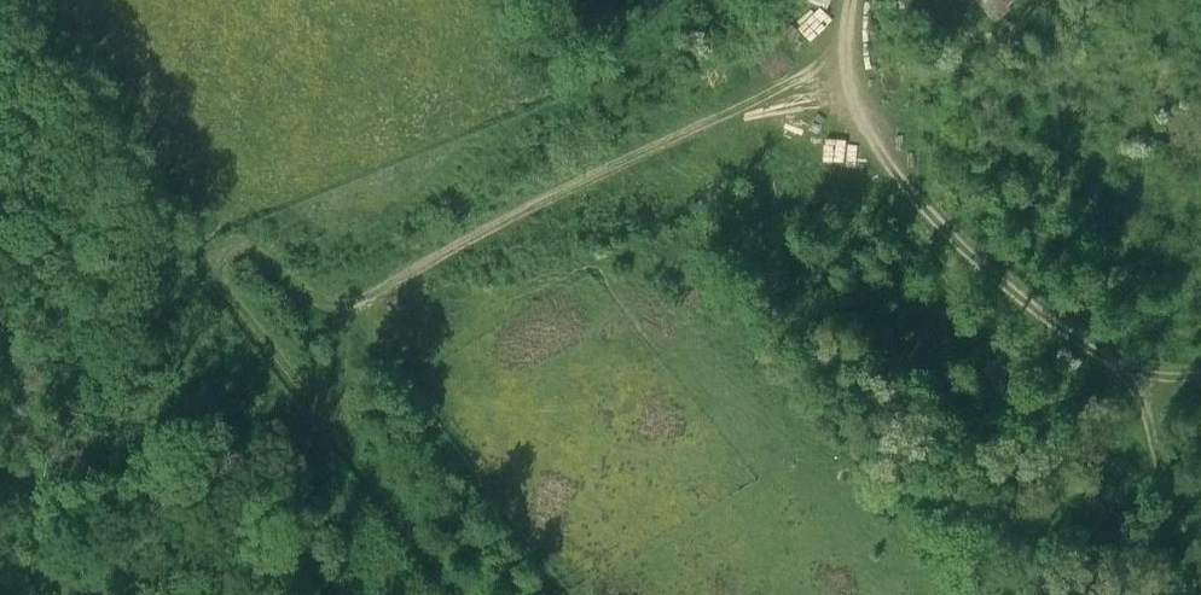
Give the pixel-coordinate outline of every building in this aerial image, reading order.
[(995,20),(1017,0),(978,0),(995,20)]
